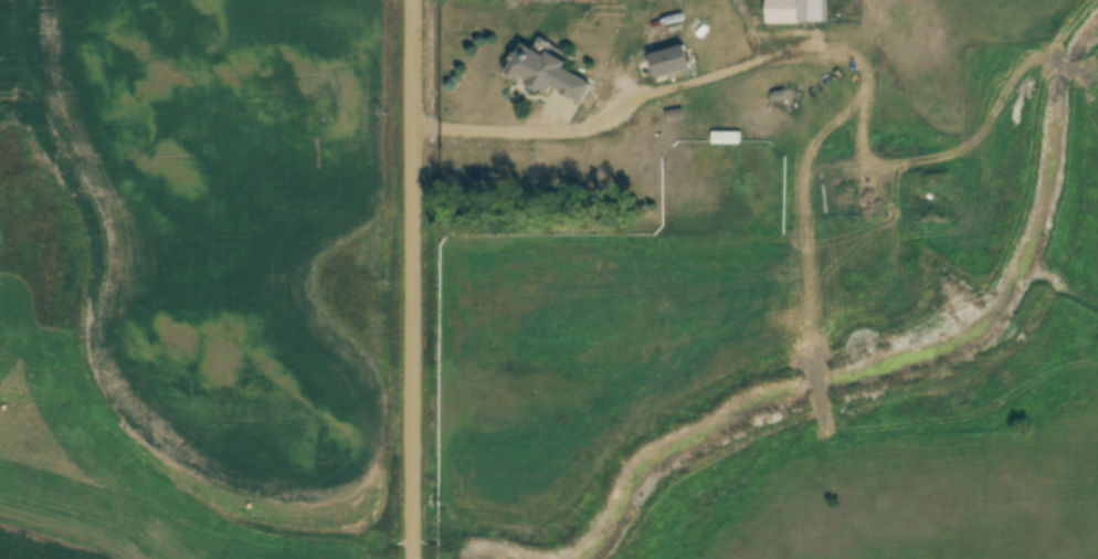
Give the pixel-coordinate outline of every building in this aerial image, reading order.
[(826,23),(826,0),(767,0),(767,23),(826,23)] [(650,55),(658,78),(693,67),(686,43),(650,55)] [(740,144),(740,133),(714,133),(714,144),(740,144)]
